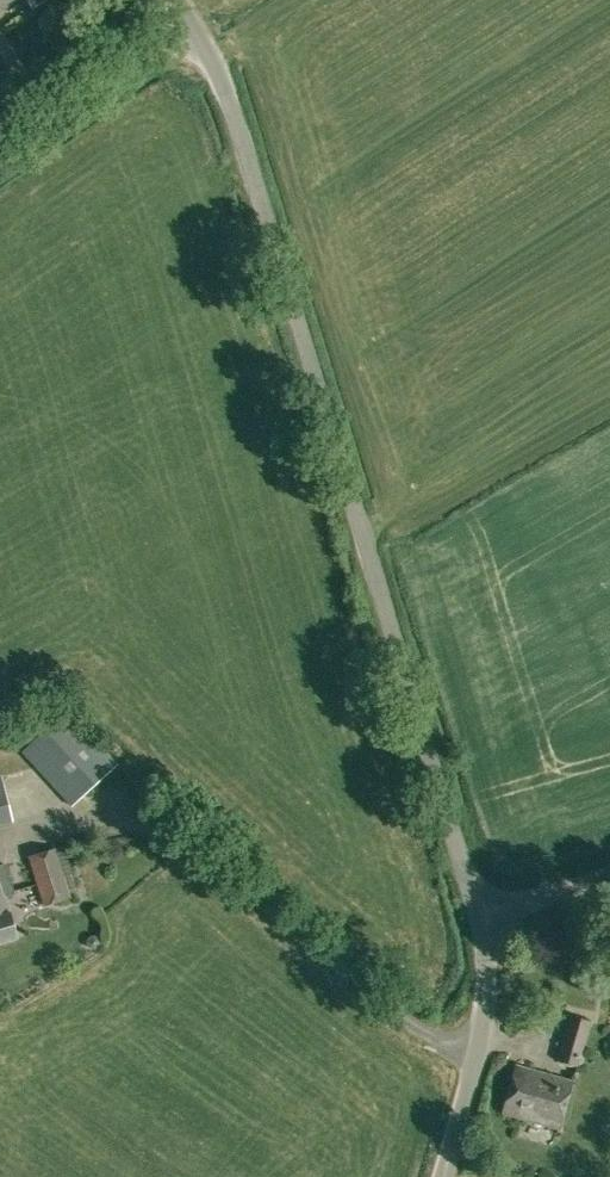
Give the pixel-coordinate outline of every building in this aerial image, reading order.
[(22,750),(72,806),(118,763),(69,708),(22,750)] [(13,820),(3,775),(0,776),(0,823),(13,820)] [(28,855),(44,906),(65,899),(72,897),(56,847),(28,855)] [(18,937),(5,897),(16,894),(6,862),(0,864),(0,942),(18,937)] [(89,935),(87,940),(90,944),(95,945),(99,943),(100,938),(97,934),(93,933),(89,935)] [(556,1060),(579,1066),(592,1020),(569,1014),(556,1060)] [(502,1112),(559,1128),(572,1080),(515,1064),(502,1112)]
